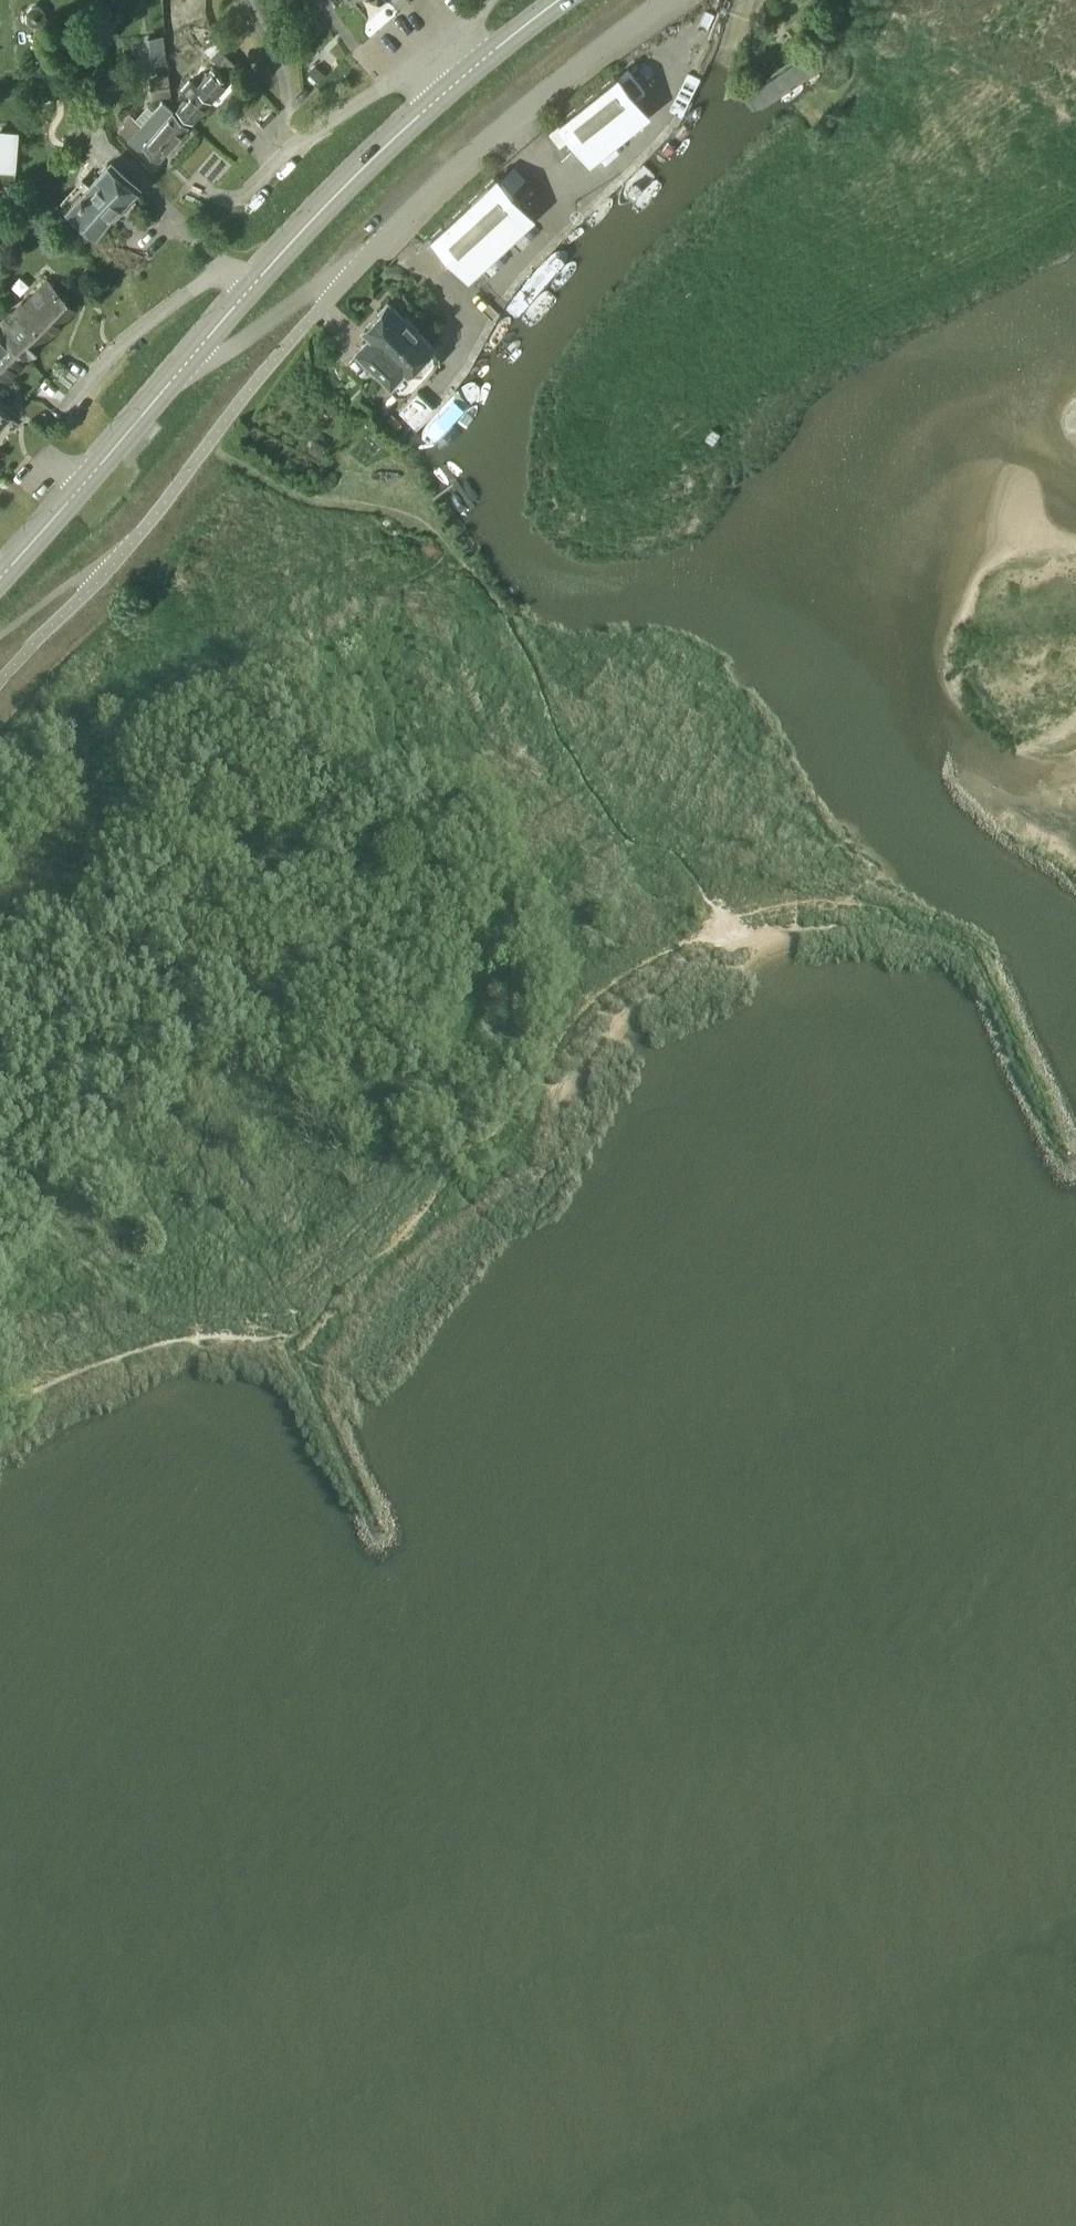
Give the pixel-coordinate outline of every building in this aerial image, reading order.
[(739,102),(751,122),(836,64),(820,39),(831,0),(764,0),(759,5),(753,16),(739,93),(739,102)] [(222,47),(214,54),(233,76),(241,69),(222,47)] [(228,81),(212,67),(196,85),(190,79),(179,92),(185,97),(177,106),(193,121),(228,81)] [(637,97),(617,73),(559,120),(578,145),(637,97)] [(171,95),(169,75),(151,77),(153,97),(171,95)] [(132,113),(118,129),(129,139),(128,140),(132,144),(141,151),(145,146),(159,159),(189,126),(164,104),(162,102),(156,109),(143,123),(137,117),(132,113)] [(135,191),(107,163),(89,181),(82,174),(61,195),(96,230),(135,191)] [(520,199),(496,174),(432,235),(456,261),(520,199)] [(0,326),(0,331),(29,359),(77,309),(48,281),(25,305),(24,304),(13,314),(12,313),(0,326)] [(370,337),(355,353),(380,375),(385,380),(391,385),(406,369),(407,370),(411,366),(414,369),(421,369),(433,356),(433,349),(429,346),(433,342),(423,332),(388,301),(362,330),(370,337)] [(9,379),(29,359),(0,331),(0,371),(9,379)] [(11,415),(0,405),(0,427),(11,415)] [(319,454),(325,442),(314,436),(308,448),(319,454)]
